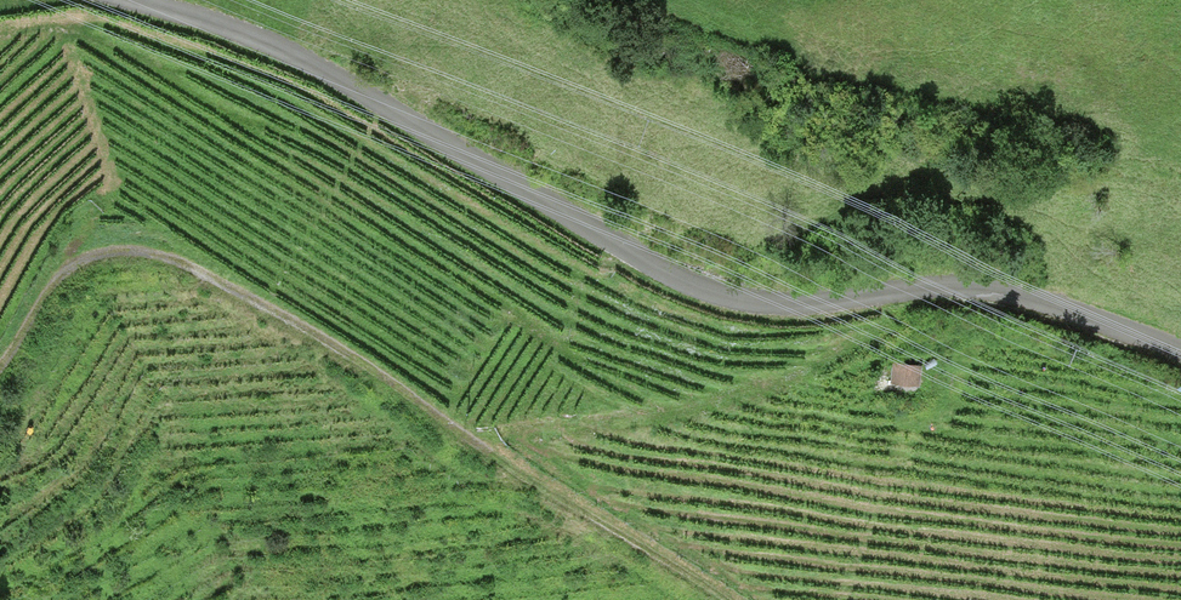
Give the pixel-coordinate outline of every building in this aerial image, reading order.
[(918,394),(920,369),(891,366),(889,391),(918,394)]
